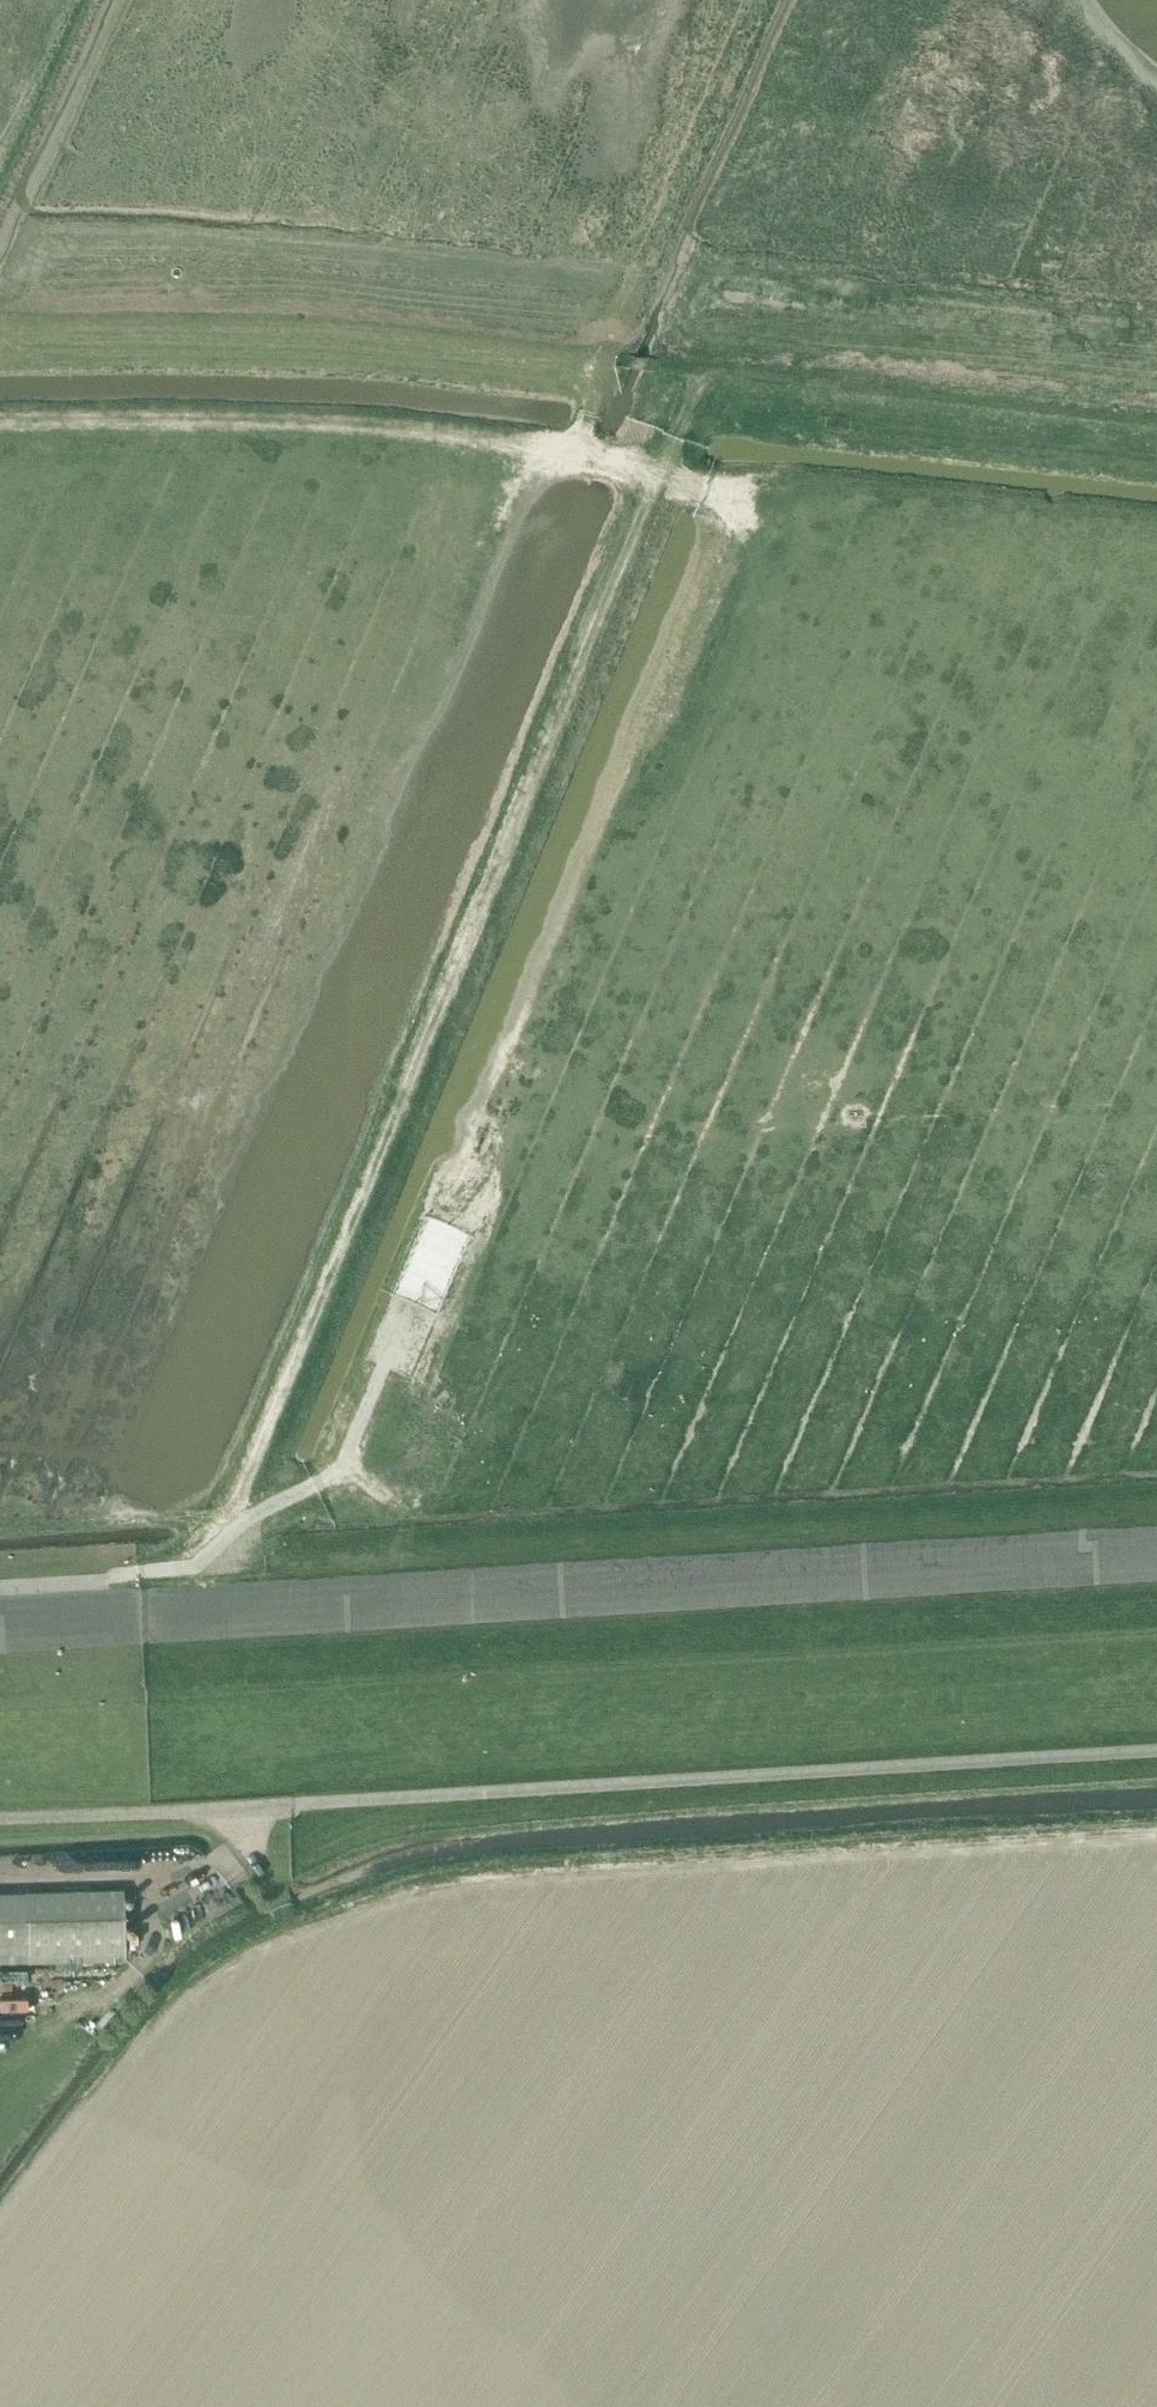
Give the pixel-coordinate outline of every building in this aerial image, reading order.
[(0,1891),(0,1959),(123,1956),(122,1888),(0,1891)]
